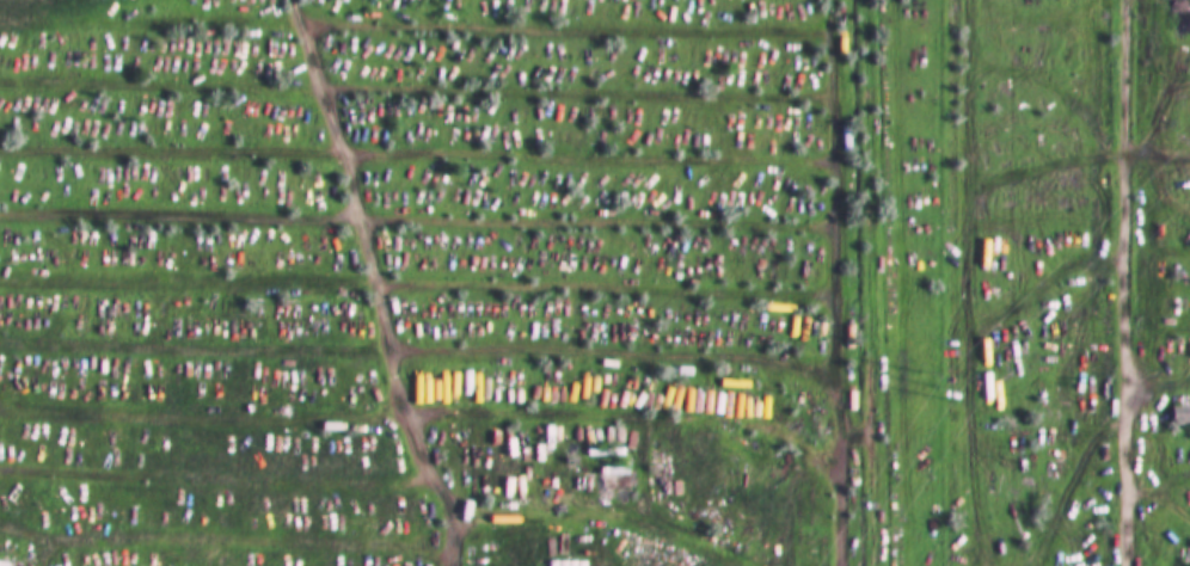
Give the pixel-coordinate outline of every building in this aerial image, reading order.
[(1181,0),(1178,0),(1175,11),(1186,15),(1189,4),(1181,0)] [(1173,404),(1173,426),(1189,426),(1189,404),(1173,404)]
